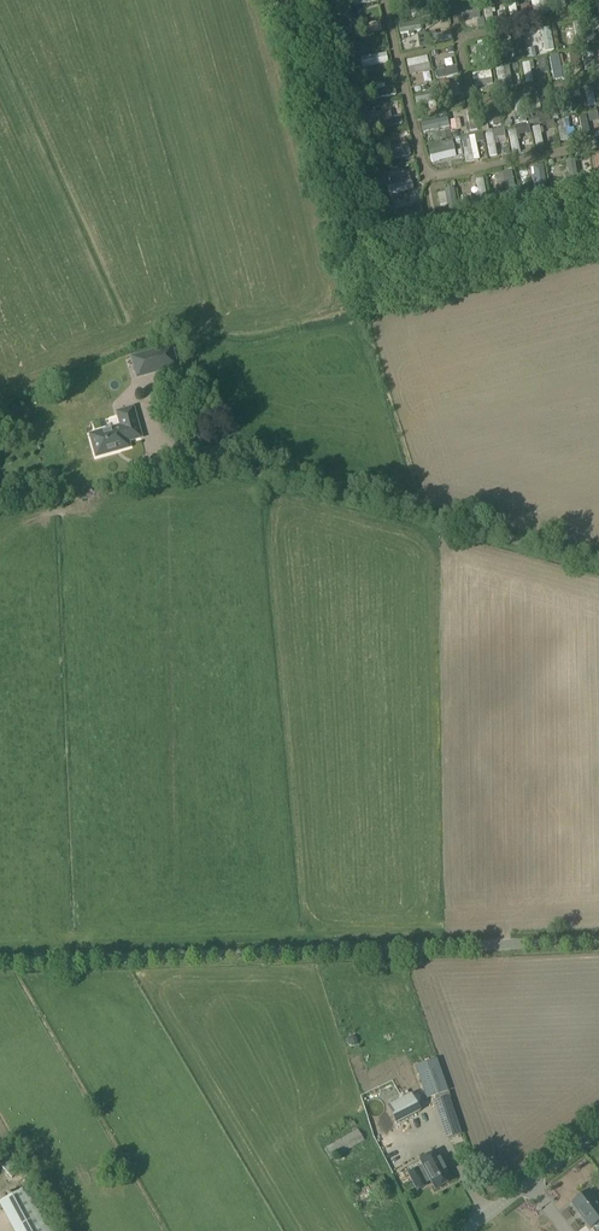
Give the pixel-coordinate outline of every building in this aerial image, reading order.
[(506,0),(509,19),(517,18),(515,7),(519,6),(517,0),(514,0),(507,0),(506,0)] [(534,14),(541,13),(539,0),(531,0),(534,14)] [(564,0),(555,0),(557,10),(566,9),(564,0)] [(419,9),(421,18),(446,13),(445,5),(419,9)] [(479,14),(477,5),(462,7),(463,16),(479,14)] [(492,13),(495,13),(494,6),(484,7),(487,25),(494,24),(492,13)] [(355,36),(381,31),(380,22),(365,25),(353,27),(355,36)] [(421,30),(419,22),(398,26),(400,34),(421,30)] [(576,37),(573,37),(575,47),(585,44),(580,23),(573,24),(576,37)] [(545,43),(542,43),(543,49),(546,49),(547,56),(555,55),(550,29),(543,30),(545,43)] [(427,37),(428,44),(452,41),(451,33),(427,37)] [(519,34),(509,35),(514,60),(523,59),(519,34)] [(480,50),(476,50),(478,58),(482,57),(483,63),(490,61),(486,41),(478,43),(476,44),(477,48),(480,48),(480,50)] [(430,62),(444,60),(442,45),(427,47),(430,62)] [(356,53),(357,60),(382,54),(380,47),(356,53)] [(536,57),(534,49),(527,50),(529,58),(536,57)] [(588,49),(580,51),(585,71),(593,69),(590,58),(593,57),(592,52),(589,52),(588,49)] [(569,53),(571,62),(579,60),(578,52),(569,53)] [(388,63),(386,55),(360,59),(362,68),(388,63)] [(557,55),(548,57),(553,81),(562,79),(557,55)] [(427,57),(406,62),(409,75),(431,70),(430,64),(428,64),(427,57)] [(545,58),(537,60),(538,67),(546,66),(545,58)] [(525,63),(518,65),(519,70),(522,85),(529,84),(527,72),(530,71),(529,64),(525,64),(525,63)] [(438,72),(434,73),(436,80),(458,75),(456,68),(444,70),(444,67),(437,69),(438,72)] [(496,70),(500,90),(513,87),(509,67),(496,70)] [(490,72),(472,74),(474,88),(492,85),(490,72)] [(424,74),(410,76),(412,83),(425,80),(424,74)] [(380,82),(381,88),(391,86),(389,80),(380,82)] [(448,82),(439,84),(442,103),(452,101),(448,82)] [(368,93),(369,101),(396,96),(394,88),(385,90),(378,91),(368,93)] [(592,89),(585,91),(588,108),(596,107),(592,89)] [(573,113),(569,93),(561,94),(565,114),(573,113)] [(437,102),(435,95),(415,99),(416,106),(437,102)] [(549,118),(545,97),(538,98),(542,119),(549,118)] [(512,98),(503,100),(505,109),(509,108),(510,115),(514,114),(512,98)] [(514,117),(515,123),(518,122),(519,124),(526,122),(522,101),(515,103),(517,116),(514,117)] [(491,113),(487,114),(487,118),(491,117),(493,128),(501,126),(498,107),(490,108),(491,113)] [(477,131),(474,111),(467,112),(469,124),(465,125),(466,132),(470,131),(470,132),(477,131)] [(416,114),(417,121),(434,120),(434,113),(416,114)] [(392,119),(385,120),(370,123),(372,131),(403,125),(401,117),(392,119)] [(583,139),(590,138),(586,117),(579,118),(583,139)] [(421,124),(423,133),(449,127),(447,118),(421,124)] [(565,122),(558,124),(561,142),(568,141),(565,122)] [(543,147),(541,134),(544,134),(543,128),(540,129),(539,127),(532,128),(536,149),(543,147)] [(439,131),(441,141),(452,138),(450,129),(439,131)] [(515,130),(508,132),(513,153),(520,152),(517,140),(515,130)] [(490,158),(497,157),(495,145),(493,134),(485,135),(490,158)] [(428,149),(442,146),(439,135),(425,139),(428,149)] [(482,135),(475,136),(476,144),(484,142),(482,135)] [(475,136),(461,139),(466,163),(480,160),(476,144),(475,136)] [(549,138),(551,146),(558,144),(556,136),(549,138)] [(384,153),(387,162),(410,155),(408,147),(384,153)] [(389,161),(391,171),(405,169),(404,159),(389,161)] [(568,175),(563,175),(564,180),(565,179),(566,182),(569,182),(570,188),(578,187),(576,173),(578,173),(578,170),(576,171),(574,161),(566,162),(568,175)] [(534,177),(531,177),(532,185),(534,184),(536,195),(546,194),(543,166),(532,167),(534,177)] [(501,190),(500,191),(501,195),(502,195),(503,197),(506,196),(507,199),(516,198),(511,172),(502,174),(504,184),(500,185),(501,190)] [(382,175),(383,185),(408,183),(408,174),(382,175)] [(483,179),(476,181),(478,194),(475,195),(476,202),(487,200),(483,179)] [(413,190),(412,183),(411,183),(390,187),(387,188),(388,195),(413,190)] [(587,188),(588,196),(598,194),(597,186),(587,188)] [(450,221),(459,219),(454,190),(445,191),(450,221)] [(557,195),(558,203),(567,202),(566,194),(557,195)] [(533,207),(532,199),(523,200),(524,208),(533,207)] [(409,229),(403,230),(405,239),(427,234),(419,205),(412,206),(416,220),(418,227),(409,229)] [(176,366),(172,352),(171,348),(132,359),(137,377),(176,366)] [(121,427),(93,435),(94,436),(92,438),(92,440),(93,442),(94,444),(96,446),(99,456),(116,451),(115,449),(121,447),(122,449),(129,447),(127,442),(141,438),(132,409),(117,413),(121,427)] [(54,472),(51,470),(40,473),(39,475),(40,481),(43,482),(53,479),(55,477),(54,472)] [(427,1099),(449,1091),(440,1065),(418,1073),(427,1099)] [(364,1103),(392,1090),(389,1082),(360,1095),(364,1103)] [(394,1090),(367,1103),(378,1126),(387,1121),(379,1106),(385,1103),(396,1125),(420,1113),(411,1094),(410,1095),(407,1088),(400,1091),(403,1098),(393,1103),(392,1100),(398,1097),(394,1090)] [(458,1126),(445,1131),(447,1138),(460,1133),(458,1126)] [(358,1130),(325,1149),(331,1161),(365,1141),(358,1130)] [(19,1162),(10,1152),(0,1161),(0,1162),(9,1172),(19,1162)] [(418,1170),(408,1175),(416,1192),(426,1187),(424,1183),(429,1181),(435,1193),(454,1183),(437,1152),(419,1161),(422,1167),(418,1170)] [(0,1203),(15,1230),(56,1230),(32,1186),(0,1203)] [(572,1204),(591,1228),(597,1224),(598,1227),(598,1205),(589,1192),(572,1204)]
